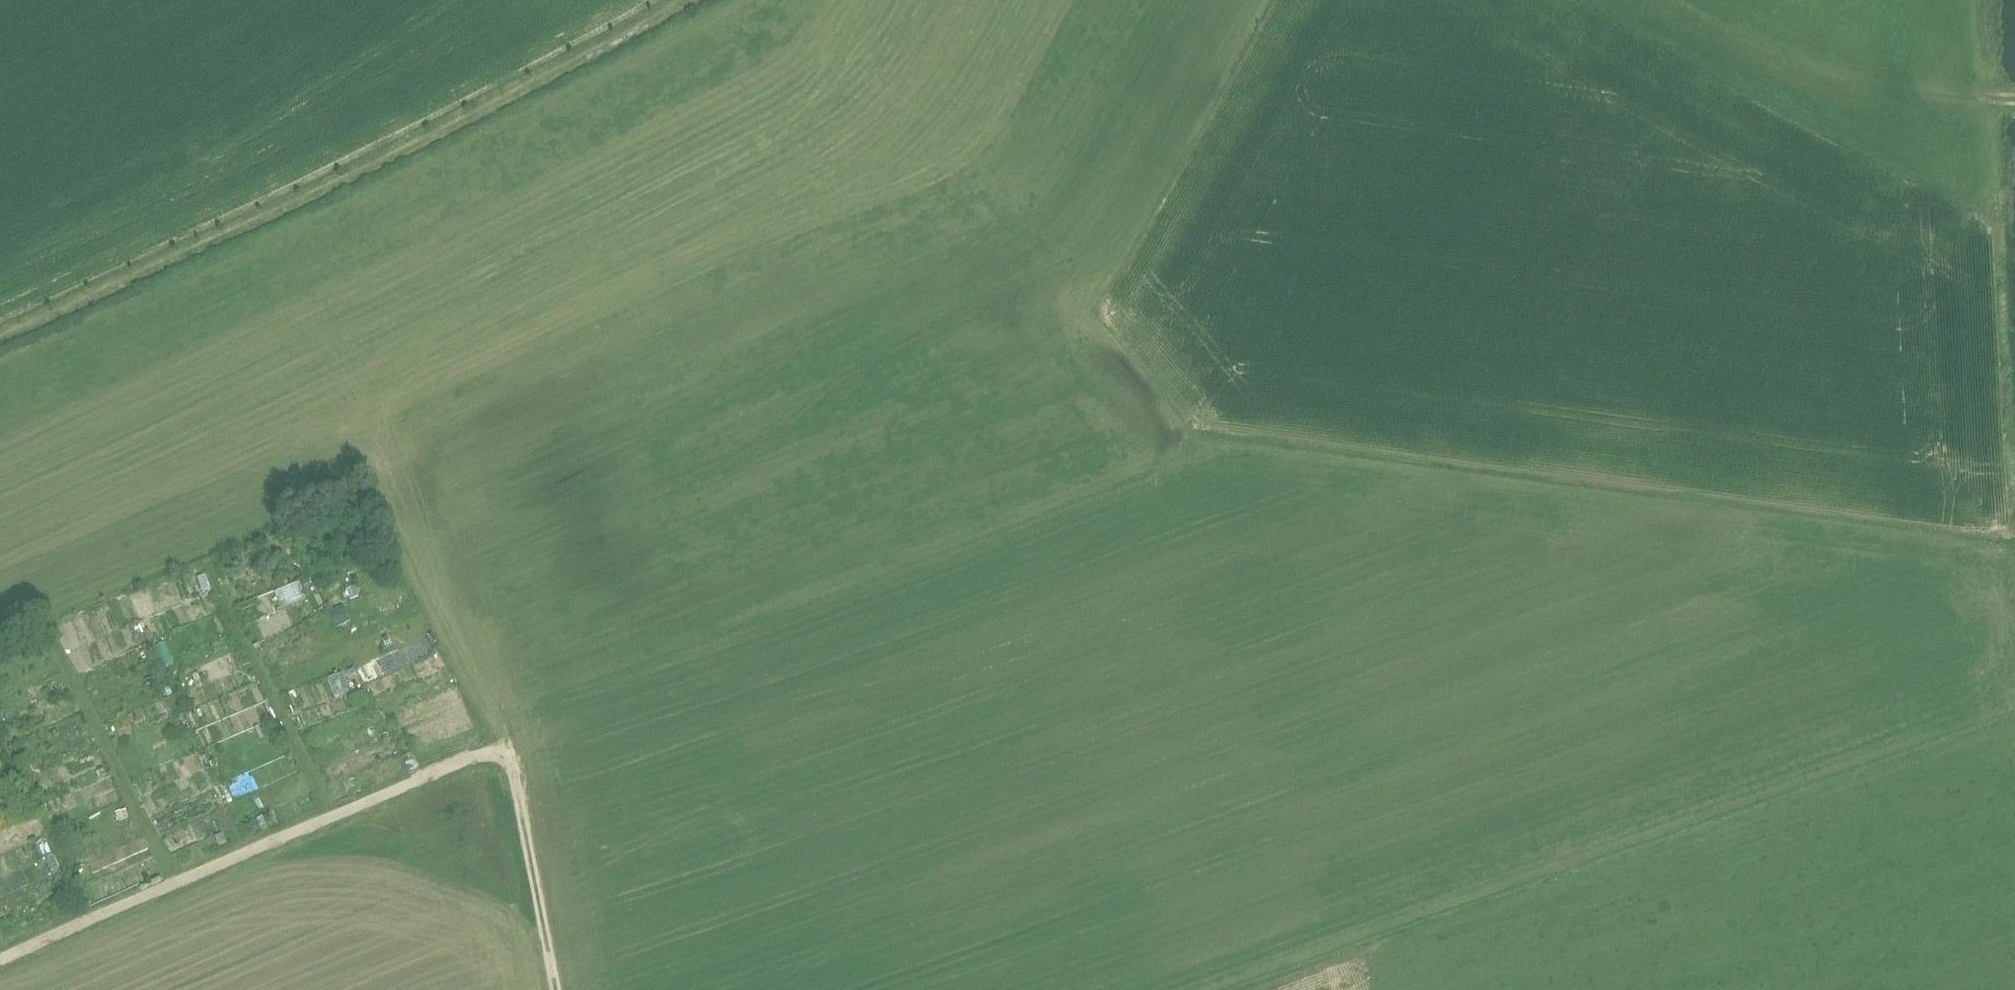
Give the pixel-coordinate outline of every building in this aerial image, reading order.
[(298,582),(274,592),(281,608),(305,597),(298,582)] [(335,627),(346,621),(339,608),(328,613),(335,627)] [(330,698),(352,696),(350,674),(329,676),(330,698)]
